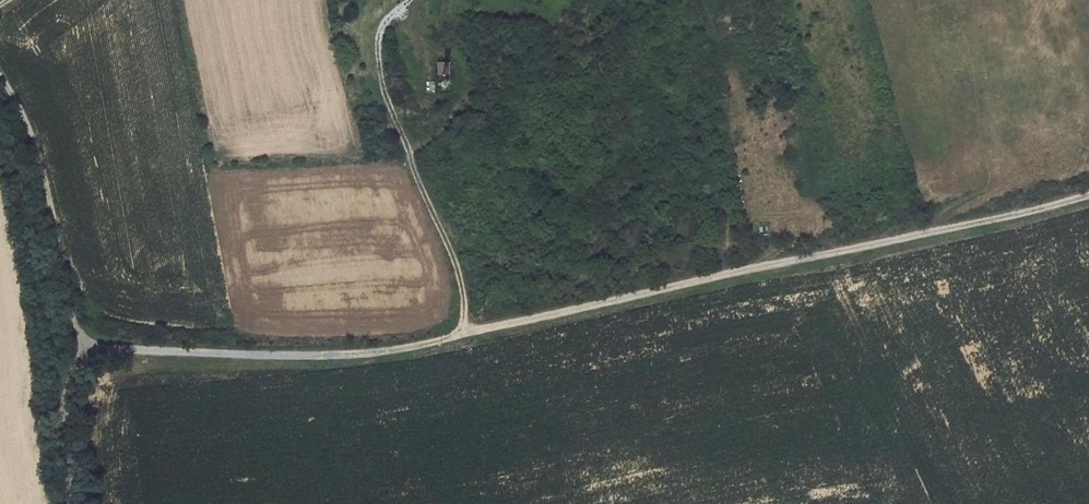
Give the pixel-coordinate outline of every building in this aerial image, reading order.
[(438,62),(438,75),(449,75),(449,62),(438,62)]
